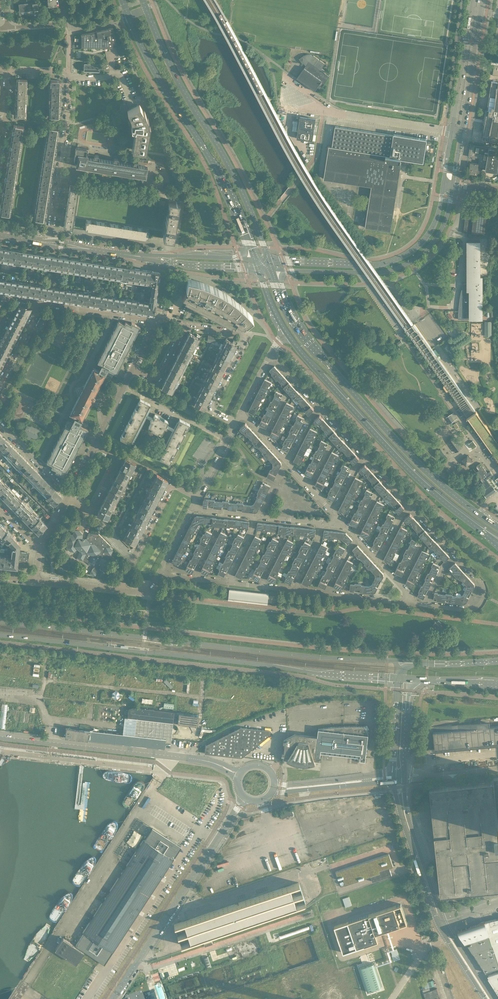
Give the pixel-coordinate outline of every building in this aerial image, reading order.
[(38,9),(37,1),(30,2),(30,6),(33,6),(34,10),(38,9)] [(30,2),(23,3),(23,7),(26,7),(27,11),(34,10),(33,6),(30,6),(30,2)] [(23,3),(18,3),(19,11),(27,11),(26,7),(23,7),(23,3)] [(116,42),(112,27),(81,34),(81,37),(81,40),(82,40),(83,46),(87,45),(87,47),(95,45),(96,47),(104,45),(104,47),(108,46),(108,43),(116,42)] [(299,59),(303,64),(305,62),(306,65),(297,78),(314,90),(315,90),(317,87),(320,89),(329,76),(323,72),(325,70),(322,68),(325,63),(320,60),(318,59),(318,58),(313,55),(312,55),(311,54),(309,54),(308,54),(307,54),(304,55),(299,59)] [(27,79),(16,79),(16,97),(26,97),(27,80),(27,79)] [(61,80),(50,80),(50,84),(50,98),(60,98),(61,80)] [(491,81),(487,110),(485,109),(483,122),(485,123),(482,138),(497,141),(497,82),(491,81)] [(26,97),(16,97),(15,115),(25,115),(26,97)] [(60,98),(50,98),(49,116),(59,116),(60,98)] [(139,104),(138,104),(128,110),(127,110),(129,114),(130,118),(130,119),(132,118),(130,127),(135,127),(132,149),(146,151),(150,125),(148,124),(148,117),(146,117),(144,110),(143,110),(139,104)] [(316,119),(300,116),(297,138),(312,140),(316,119)] [(13,125),(13,130),(11,138),(22,140),(24,126),(13,125)] [(423,161),(427,140),(427,138),(394,133),(393,135),(335,126),(332,146),(329,146),(324,178),(372,185),(366,227),(390,231),(401,158),(423,161)] [(58,128),(48,127),(46,142),(56,144),(58,128)] [(11,138),(10,144),(9,154),(19,155),(22,140),(11,138)] [(56,144),(46,142),(43,157),(54,159),(56,144)] [(497,168),(497,149),(470,144),(468,156),(472,157),(472,158),(474,158),(475,158),(475,157),(479,158),(478,163),(479,163),(478,166),(485,167),(485,170),(497,172),(497,168)] [(88,149),(76,147),(74,161),(76,161),(76,166),(82,167),(143,176),(146,177),(147,167),(144,166),(138,165),(138,161),(134,161),(133,164),(118,162),(118,158),(114,158),(113,161),(99,159),(98,155),(95,155),(94,155),(87,154),(88,149)] [(19,155),(9,154),(6,169),(17,170),(19,155)] [(54,159),(43,157),(41,173),(51,175),(54,159)] [(470,162),(470,165),(469,173),(477,174),(478,166),(479,163),(478,163),(470,162)] [(6,169),(5,178),(4,184),(14,186),(17,170),(6,169)] [(51,175),(41,173),(38,188),(49,190),(51,175)] [(14,186),(4,184),(2,199),(12,200),(14,186)] [(76,200),(78,193),(79,186),(70,185),(68,199),(76,200)] [(49,190),(38,188),(36,203),(46,205),(49,190)] [(0,208),(0,210),(0,213),(10,215),(12,200),(2,199),(0,208)] [(74,214),(75,207),(76,200),(68,199),(65,212),(74,214)] [(176,221),(177,212),(179,202),(169,200),(166,219),(176,221)] [(46,205),(36,203),(34,218),(44,220),(46,205)] [(466,213),(465,219),(464,232),(463,232),(472,233),(472,232),(485,234),(484,234),(486,213),(487,213),(487,212),(474,211),(474,213),(466,212),(466,213)] [(72,228),(73,221),(74,214),(65,212),(64,219),(63,218),(63,220),(64,220),(63,227),(72,228)] [(99,230),(100,222),(86,219),(85,228),(99,230)] [(173,239),(175,231),(176,221),(166,219),(163,238),(173,239)] [(112,233),(114,224),(100,222),(99,230),(112,233)] [(127,235),(128,226),(114,224),(112,233),(127,235)] [(140,237),(142,228),(128,226),(127,235),(140,237)] [(149,229),(142,228),(140,237),(147,238),(148,235),(150,235),(150,232),(148,232),(149,229)] [(458,309),(458,311),(458,316),(458,319),(472,319),(472,317),(482,317),(482,276),(480,276),(480,241),(467,241),(467,283),(463,283),(463,282),(462,285),(462,289),(461,290),(461,293),(460,296),(460,299),(459,302),(459,304),(459,305),(459,308),(458,309)] [(10,249),(4,248),(2,260),(8,261),(10,249)] [(34,253),(27,252),(26,264),(32,265),(34,253)] [(46,255),(40,254),(38,266),(44,267),(46,255)] [(81,260),(75,259),(73,272),(79,273),(81,260)] [(87,261),(81,260),(79,273),(85,274),(87,261)] [(111,265),(105,264),(103,276),(109,277),(111,265)] [(140,269),(134,268),(132,281),(138,282),(140,269)] [(159,272),(152,271),(150,284),(152,284),(158,285),(160,274),(159,272)] [(197,280),(191,279),(187,278),(185,286),(184,285),(182,290),(184,290),(181,295),(184,296),(184,298),(189,301),(190,299),(192,301),(192,302),(197,305),(198,304),(201,305),(200,306),(205,309),(206,308),(209,309),(208,311),(214,314),(215,313),(217,314),(216,315),(222,318),(223,317),(225,318),(224,320),(230,323),(231,321),(233,322),(233,323),(234,323),(235,319),(243,323),(244,322),(245,322),(252,317),(248,312),(239,303),(231,297),(223,292),(215,287),(206,283),(197,280)] [(65,290),(59,289),(57,299),(64,300),(65,290)] [(19,305),(17,309),(28,314),(31,308),(31,307),(27,307),(26,306),(24,306),(23,306),(19,305)] [(9,306),(0,324),(0,329),(11,307),(9,306)] [(28,314),(17,309),(15,313),(26,319),(28,314)] [(26,319),(15,313),(13,318),(23,323),(26,319)] [(36,325),(37,326),(42,328),(46,319),(48,320),(51,315),(48,314),(46,317),(44,317),(43,319),(40,317),(36,325)] [(23,323),(13,318),(10,322),(21,328),(23,323)] [(101,364),(98,370),(105,374),(106,373),(111,376),(113,372),(116,374),(118,370),(116,369),(118,367),(119,365),(120,365),(124,358),(122,358),(124,355),(125,353),(126,353),(130,347),(128,346),(129,343),(131,341),(132,342),(136,335),(134,334),(135,332),(137,329),(138,330),(140,326),(131,322),(130,324),(125,321),(124,324),(118,321),(116,324),(118,325),(117,328),(115,330),(114,329),(110,336),(112,337),(111,339),(109,342),(108,341),(104,348),(106,349),(105,351),(103,353),(102,353),(99,360),(100,360),(99,363),(101,364)] [(21,328),(10,322),(8,327),(19,332),(21,328)] [(19,332),(8,327),(6,331),(17,336),(19,332)] [(17,336),(6,331),(4,335),(14,341),(17,336)] [(189,333),(186,338),(197,343),(201,336),(197,334),(196,336),(189,333)] [(14,341),(4,335),(1,340),(12,345),(14,341)] [(186,338),(184,343),(194,348),(197,343),(186,338)] [(225,339),(222,344),(233,350),(237,341),(233,339),(232,342),(225,339)] [(1,340),(0,342),(0,345),(10,350),(12,345),(1,340)] [(184,343),(181,348),(192,353),(194,348),(184,343)] [(233,350),(222,344),(220,349),(231,355),(233,350)] [(0,345),(0,350),(7,354),(10,350),(0,345)] [(181,348),(179,353),(190,358),(192,353),(181,348)] [(231,355),(220,349),(217,354),(228,359),(231,355)] [(179,353),(176,357),(187,363),(190,358),(179,353)] [(228,359),(217,354),(215,359),(226,364),(228,359)] [(176,357),(174,362),(185,368),(187,363),(176,357)] [(226,364),(215,359),(212,364),(223,369),(226,364)] [(174,362),(171,367),(182,373),(185,368),(174,362)] [(223,369),(212,364),(210,368),(221,374),(223,369)] [(279,371),(274,365),(270,370),(272,373),(272,374),(274,376),(279,371)] [(69,413),(68,415),(73,418),(74,417),(81,420),(82,421),(82,420),(92,400),(92,399),(93,398),(92,398),(93,396),(94,396),(95,395),(95,394),(105,374),(106,374),(105,374),(98,370),(93,367),(92,368),(93,368),(85,384),(83,387),(82,386),(81,386),(80,386),(79,386),(78,386),(77,387),(76,389),(76,390),(76,391),(76,392),(77,393),(77,394),(78,394),(79,395),(78,397),(70,414),(69,413)] [(171,367),(169,372),(180,378),(182,373),(171,367)] [(221,374),(210,368),(208,373),(218,379),(221,374)] [(284,376),(279,371),(274,376),(276,379),(277,378),(279,381),(284,376)] [(182,379),(180,378),(169,372),(166,377),(180,384),(182,379)] [(218,379),(208,373),(205,378),(216,384),(218,379)] [(289,382),(284,376),(279,381),(282,384),(281,384),(284,387),(289,382)] [(180,384),(166,377),(164,382),(175,387),(177,388),(180,384)] [(216,384),(205,378),(203,383),(213,389),(216,384)] [(265,378),(262,385),(267,388),(269,385),(270,385),(272,382),(271,381),(269,380),(265,378)] [(164,382),(161,387),(172,392),(175,387),(164,382)] [(294,387),(289,382),(284,387),(289,392),(294,387)] [(213,389),(203,383),(200,388),(211,394),(213,389)] [(262,385),(258,391),(265,395),(267,392),(266,391),(267,388),(262,385)] [(295,388),(294,387),(289,392),(290,393),(293,398),(299,392),(295,388)] [(211,394),(200,388),(198,393),(208,398),(211,394)] [(258,391),(255,398),(261,401),(263,397),(263,398),(265,395),(258,391)] [(275,394),(274,398),(279,401),(283,394),(276,391),(274,394),(275,394)] [(304,398),(299,392),(293,398),(296,400),(296,399),(299,402),(304,398)] [(208,398),(198,393),(195,398),(206,403),(208,398)] [(140,398),(135,407),(131,415),(133,416),(132,419),(130,421),(128,420),(124,428),(126,429),(124,434),(122,433),(120,437),(130,443),(144,414),(146,411),(150,403),(140,398)] [(206,403),(195,398),(193,403),(203,408),(206,403)] [(255,398),(252,404),(258,408),(260,405),(259,404),(261,401),(255,398)] [(279,401),(274,398),(272,401),(271,401),(269,404),(276,407),(279,401)] [(309,403),(304,398),(299,402),(302,405),(301,406),(303,408),(309,403)] [(287,402),(283,409),(289,412),(291,408),(292,409),(293,405),(287,402)] [(314,409),(309,403),(303,408),(308,414),(314,409)] [(248,411),(252,413),(254,414),(256,410),(257,411),(258,408),(252,404),(248,411)] [(276,407),(269,404),(268,407),(269,407),(267,411),(273,414),(276,407)] [(283,409),(280,415),(287,419),(288,416),(287,415),(289,412),(283,409)] [(273,414),(267,411),(265,414),(264,414),(263,417),(270,420),(273,414)] [(153,418),(151,417),(149,420),(151,420),(148,426),(151,427),(150,429),(158,433),(159,431),(162,433),(164,427),(166,428),(168,425),(165,424),(166,423),(167,423),(168,421),(168,420),(155,414),(154,415),(153,416),(154,417),(153,418)] [(280,415),(277,422),(283,425),(284,421),(285,422),(287,419),(280,415)] [(297,418),(295,422),(301,425),(304,418),(298,415),(296,418),(297,418)] [(325,420),(320,415),(314,420),(319,425),(325,420)] [(48,458),(46,462),(47,462),(52,465),(51,467),(56,470),(55,472),(64,476),(66,473),(64,472),(65,469),(67,467),(68,468),(72,461),(70,460),(71,458),(73,455),(74,456),(78,449),(76,448),(77,446),(79,444),(80,444),(83,437),(82,437),(83,434),(85,432),(86,432),(88,429),(85,427),(87,424),(81,421),(81,420),(74,417),(73,418),(71,422),(69,421),(68,424),(66,423),(63,430),(64,431),(63,433),(62,436),(60,435),(57,442),(58,442),(57,445),(56,447),(54,447),(51,453),(52,454),(51,457),(50,459),(48,458)] [(270,420),(263,417),(259,423),(266,427),(270,420)] [(179,418),(177,423),(176,425),(174,428),(159,458),(169,463),(171,458),(170,458),(172,452),(174,453),(178,445),(176,444),(179,439),(181,440),(189,423),(179,418)] [(330,426),(325,420),(319,425),(321,428),(322,427),(325,430),(330,426)] [(277,422),(273,428),(280,431),(282,428),(281,428),(283,425),(277,422)] [(301,425),(295,422),(293,425),(292,425),(291,428),(298,431),(301,425)] [(250,428),(245,423),(240,428),(245,433),(250,428)] [(27,424),(23,432),(28,435),(27,437),(29,439),(31,436),(36,439),(40,430),(27,424)] [(334,431),(330,426),(325,430),(327,433),(327,434),(329,436),(334,431)] [(255,433),(250,428),(245,433),(247,436),(248,435),(250,438),(255,433)] [(273,428),(270,435),(277,438),(280,431),(273,428)] [(298,431),(291,428),(289,431),(290,431),(289,435),(294,438),(298,431)] [(310,428),(307,434),(313,437),(314,434),(315,434),(317,431),(310,428)] [(339,436),(334,431),(329,436),(334,441),(339,436)] [(260,439),(255,433),(250,438),(253,441),(252,441),(255,444),(260,439)] [(307,434),(303,441),(310,444),(312,441),(311,441),(313,437),(307,434)] [(294,438),(289,435),(287,438),(286,438),(284,441),(291,444),(294,438)] [(339,436),(334,441),(334,442),(339,447),(344,442),(340,437),(339,436)] [(455,436),(448,441),(455,452),(462,447),(455,436)] [(0,444),(0,451),(9,443),(5,439),(0,444)] [(265,444),(260,439),(255,444),(257,446),(258,446),(260,449),(265,444)] [(328,443),(321,440),(320,443),(321,443),(319,447),(325,450),(328,443)] [(291,444),(284,441),(283,444),(284,444),(282,448),(288,451),(291,444)] [(303,441),(300,447),(306,450),(308,447),(309,447),(310,444),(303,441)] [(349,447),(344,442),(339,447),(341,449),(342,449),(344,451),(349,447)] [(9,443),(0,451),(4,455),(12,446),(9,443)] [(270,450),(265,444),(260,449),(263,452),(262,452),(264,455),(270,450)] [(12,446),(4,455),(7,458),(16,450),(12,446)] [(300,447),(297,454),(304,457),(305,454),(304,454),(306,450),(300,447)] [(325,450),(319,447),(317,450),(316,450),(315,453),(321,456),(325,450)] [(354,452),(349,447),(344,451),(347,454),(346,455),(348,457),(354,452)] [(16,450),(7,458),(11,462),(19,453),(16,450)] [(275,455),(270,450),(264,455),(267,457),(267,456),(270,459),(275,455)] [(332,451),(328,458),(334,461),(336,457),(337,458),(339,455),(332,451)] [(359,458),(354,452),(348,457),(354,463),(359,458)] [(19,453),(11,462),(14,465),(23,457),(19,453)] [(321,456),(315,453),(313,456),(314,456),(312,460),(318,463),(321,456)] [(297,454),(293,460),(299,463),(301,460),(302,460),(304,457),(297,454)] [(468,454),(462,459),(466,465),(473,460),(468,454)] [(281,462),(275,455),(270,459),(273,462),(273,464),(281,463),(281,462)] [(23,457),(14,465),(18,469),(26,460),(23,457)] [(125,458),(122,463),(133,469),(136,464),(125,458)] [(328,458),(325,464),(332,468),(333,465),(333,464),(334,461),(328,458)] [(26,460),(18,469),(21,472),(30,464),(26,460)] [(318,463),(312,460),(310,463),(308,466),(315,469),(318,463)] [(487,472),(480,462),(473,468),(480,477),(477,480),(485,490),(492,485),(487,479),(493,474),(490,471),(487,472)] [(122,463),(120,468),(131,474),(133,469),(122,463)] [(281,463),(273,464),(273,465),(271,469),(277,472),(281,464),(281,463)] [(30,464),(21,472),(25,476),(33,468),(30,464)] [(325,464),(322,471),(328,474),(329,470),(330,471),(332,468),(325,464)] [(342,467),(340,471),(346,474),(350,467),(343,464),(341,467),(342,467)] [(370,470),(365,464),(359,469),(364,475),(370,470)] [(10,479),(10,480),(15,485),(17,484),(0,466),(0,469),(10,479)] [(315,469),(308,466),(305,472),(311,476),(315,469)] [(33,468),(25,476),(28,479),(37,471),(33,468)] [(120,468),(118,473),(128,479),(131,474),(120,468)] [(277,472),(271,469),(271,468),(267,475),(274,479),(277,472)] [(375,475),(370,470),(364,475),(367,477),(367,476),(370,479),(375,475)] [(37,471),(28,479),(32,483),(40,475),(37,471)] [(322,471),(319,477),(325,481),(327,478),(326,477),(328,474),(322,471)] [(346,474),(340,471),(339,474),(338,474),(336,477),(343,480),(346,474)] [(118,473),(115,478),(126,483),(128,479),(118,473)] [(167,479),(156,474),(154,479),(164,485),(167,479)] [(40,475),(32,483),(35,487),(44,478),(40,475)] [(380,480),(375,475),(370,479),(372,482),(372,483),(374,485),(380,480)] [(319,477),(315,484),(322,487),(325,481),(319,477)] [(343,480),(336,477),(335,480),(334,484),(340,487),(343,480)] [(355,477),(352,483),(358,486),(360,483),(362,480),(355,477)] [(44,478),(35,487),(39,490),(47,482),(44,478)] [(115,478),(113,483),(123,488),(126,483),(115,478)] [(164,485),(154,479),(151,484),(162,490),(164,485)] [(385,486),(380,480),(374,485),(379,491),(385,486)] [(53,513),(21,481),(19,482),(52,515),(53,513)] [(47,482),(39,490),(42,494),(51,485),(47,482)] [(270,485),(263,482),(257,492),(258,493),(265,496),(270,485)] [(113,483),(110,488),(121,493),(123,488),(113,483)] [(352,483),(349,490),(355,493),(357,490),(356,490),(358,486),(352,483)] [(28,494),(21,487),(19,485),(17,484),(16,485),(17,486),(17,487),(19,489),(21,491),(22,491),(26,495),(28,494)] [(162,490),(151,484),(149,489),(159,495),(162,490)] [(340,487),(334,484),(332,487),(331,487),(330,490),(336,493),(340,487)] [(51,485),(42,494),(46,497),(54,489),(51,485)] [(0,493),(0,495),(3,498),(11,489),(8,486),(0,493)] [(386,487),(385,486),(379,491),(380,492),(384,496),(389,491),(386,487)] [(486,497),(495,491),(492,487),(483,493),(486,497)] [(110,488),(108,493),(118,498),(121,493),(110,488)] [(11,489),(3,498),(6,501),(15,493),(11,489)] [(54,489),(46,497),(49,501),(58,493),(54,489)] [(159,495),(149,489),(146,494),(157,499),(159,495)] [(366,493),(364,496),(370,499),(373,492),(366,489),(365,492),(366,493)] [(336,493),(330,490),(328,493),(329,493),(327,497),(333,500),(336,493)] [(349,490),(345,496),(351,499),(353,496),(354,496),(355,493),(349,490)] [(394,496),(389,491),(384,496),(386,499),(387,498),(389,501),(394,496)] [(15,493),(6,501),(10,505),(18,496),(15,493)] [(58,493),(49,501),(53,505),(53,504),(55,506),(58,503),(56,502),(62,496),(58,493)] [(108,493),(105,497),(116,503),(118,498),(108,493)] [(265,496),(258,493),(257,496),(258,496),(256,500),(262,503),(265,496)] [(157,499),(146,494),(145,497),(143,496),(142,497),(144,498),(144,499),(154,504),(157,499)] [(18,496),(10,505),(13,508),(22,500),(18,496)] [(345,496),(342,503),(349,506),(350,503),(349,503),(351,499),(345,496)] [(370,499),(364,496),(362,500),(361,499),(360,502),(367,506),(370,499)] [(399,502),(394,496),(389,501),(392,504),(391,504),(394,507),(399,502)] [(105,497),(103,502),(113,508),(116,503),(105,497)] [(211,499),(204,498),(203,506),(210,507),(211,499)] [(17,512),(25,503),(26,502),(23,499),(22,500),(13,508),(17,512)] [(154,504),(144,499),(141,504),(152,509),(154,504)] [(262,503),(256,500),(254,503),(253,504),(257,511),(258,511),(262,503)] [(377,500),(374,507),(380,510),(381,507),(382,507),(384,504),(377,500)] [(40,506),(35,501),(33,503),(37,506),(39,508),(40,510),(42,508),(40,507),(40,506)] [(103,502),(100,507),(111,513),(113,508),(103,502)] [(367,506),(360,502),(358,505),(359,506),(357,509),(363,512),(367,506)] [(404,507),(399,502),(394,507),(399,512),(404,507)] [(25,503),(17,512),(20,515),(29,507),(25,503)] [(342,503),(339,510),(345,513),(346,509),(347,509),(349,506),(342,503)] [(152,509),(141,504),(139,509),(149,514),(152,509)] [(29,507),(20,515),(24,519),(32,511),(29,507)] [(100,507),(97,513),(104,517),(103,519),(107,521),(111,513),(100,507)] [(374,507),(370,514),(377,517),(379,514),(378,514),(380,510),(374,507)] [(149,514),(139,509),(136,513),(147,519),(149,514)] [(363,512),(357,509),(356,512),(355,512),(353,515),(360,518),(363,512)] [(32,511),(24,519),(27,523),(36,514),(32,511)] [(147,519),(136,513),(134,518),(144,524),(147,519)] [(387,517),(385,520),(391,523),(395,516),(388,513),(386,516),(387,517)] [(404,518),(409,524),(415,519),(410,513),(404,518)] [(36,514),(27,523),(31,526),(39,518),(36,514)] [(370,514),(367,520),(373,523),(375,520),(376,520),(377,517),(370,514)] [(195,516),(191,524),(197,527),(198,524),(201,522),(205,523),(206,516),(197,515),(195,516)] [(360,518),(353,515),(350,522),(357,525),(360,518)] [(220,518),(216,517),(213,517),(212,525),(219,525),(220,518)] [(39,518),(31,526),(34,530),(43,521),(39,518)] [(144,524),(134,518),(131,523),(142,529),(144,524)] [(227,519),(220,518),(219,525),(227,526),(227,519)] [(420,524),(415,519),(409,524),(412,526),(415,529),(420,524)] [(367,520),(364,526),(371,530),(372,527),(371,526),(373,523),(367,520)] [(391,523),(385,520),(384,524),(383,523),(381,526),(388,529),(391,523)] [(43,521),(34,530),(38,534),(38,533),(40,535),(43,532),(41,530),(47,525),(43,521)] [(265,523),(258,522),(257,529),(261,529),(261,530),(264,530),(265,523)] [(142,529),(131,523),(129,528),(139,533),(142,529)] [(191,524),(187,531),(194,534),(196,531),(195,531),(197,527),(191,524)] [(425,529),(420,524),(415,529),(418,531),(417,532),(419,535),(425,529)] [(287,525),(283,525),(279,525),(279,532),(286,533),(287,525)] [(294,526),(287,525),(286,533),(293,534),(294,526)] [(364,526),(360,533),(367,537),(371,530),(364,526)] [(388,529),(381,526),(380,529),(381,530),(379,533),(385,536),(388,529)] [(400,526),(397,533),(403,536),(405,532),(406,533),(407,529),(400,526)] [(4,528),(0,532),(0,539),(2,541),(4,539),(6,542),(7,541),(12,536),(4,528)] [(139,533),(129,528),(126,533),(137,538),(139,533)] [(430,535),(425,529),(419,535),(424,540),(430,535)] [(113,550),(110,547),(110,546),(98,534),(89,533),(86,538),(86,539),(84,539),(82,538),(83,534),(80,531),(74,530),(72,534),(72,535),(70,533),(68,533),(65,541),(68,544),(66,547),(70,551),(74,551),(77,548),(80,551),(77,557),(79,559),(83,560),(88,562),(90,565),(94,565),(94,566),(92,568),(91,570),(90,573),(93,575),(100,576),(102,571),(99,568),(101,566),(101,564),(105,565),(107,560),(109,561),(111,555),(110,554),(113,550)] [(204,533),(202,536),(209,540),(212,533),(206,530),(204,533)] [(331,530),(324,530),(323,536),(327,537),(327,538),(331,538),(331,530)] [(193,537),(194,534),(187,531),(184,537),(192,542),(193,540),(191,539),(192,537),(193,537)] [(193,540),(192,542),(194,542),(197,537),(199,534),(199,533),(196,531),(194,534),(193,537),(192,537),(191,539),(193,540)] [(221,531),(217,538),(224,541),(226,538),(225,538),(227,534),(221,531)] [(353,539),(346,532),(339,531),(338,538),(342,538),(347,544),(353,539)] [(137,538),(126,533),(124,538),(130,541),(129,544),(133,546),(137,538)] [(241,543),(244,536),(241,535),(238,534),(238,533),(236,537),(235,537),(234,540),(241,543)] [(385,536),(379,533),(377,536),(376,536),(375,539),(382,542),(385,536)] [(397,533),(394,539),(401,543),(402,540),(401,539),(403,536),(397,533)] [(255,535),(252,542),(259,545),(260,542),(259,542),(261,538),(255,535)] [(431,536),(430,535),(424,540),(425,541),(429,545),(435,540),(431,536)] [(19,543),(12,536),(7,541),(12,546),(19,547),(19,543)] [(209,540),(202,536),(200,539),(201,540),(200,543),(205,546),(209,540)] [(188,544),(189,542),(192,543),(192,542),(184,537),(181,544),(188,547),(189,544),(188,544)] [(270,541),(268,544),(275,547),(279,540),(273,537),(271,541),(270,541)] [(223,544),(224,541),(217,538),(214,544),(220,547),(222,544),(223,544)] [(411,542),(409,545),(415,548),(418,542),(412,538),(410,541),(411,542)] [(287,539),(284,545),(291,549),(292,546),(291,545),(293,542),(287,539)] [(382,542),(375,539),(373,542),(374,542),(372,546),(378,549),(382,542)] [(394,539),(391,546),(396,549),(398,545),(399,546),(401,543),(394,539)] [(237,550),(241,543),(234,540),(232,543),(233,543),(232,545),(232,547),(237,550)] [(440,545),(435,540),(429,545),(431,548),(432,547),(435,550),(440,545)] [(311,544),(305,541),(303,545),(302,544),(300,547),(307,551),(311,544)] [(252,542),(249,549),(254,552),(256,548),(257,549),(259,545),(252,542)] [(205,546),(200,543),(198,546),(197,546),(195,549),(202,552),(205,546)] [(322,543),(318,550),(325,553),(327,550),(326,550),(328,546),(322,543)] [(181,544),(177,550),(183,553),(185,550),(186,550),(188,547),(181,544)] [(218,551),(219,549),(220,547),(214,544),(211,551),(218,554),(219,551),(218,551)] [(275,547),(268,544),(267,547),(268,547),(266,550),(272,553),(275,547)] [(284,545),(281,552),(287,555),(288,551),(289,552),(291,549),(284,545)] [(336,548),(335,551),(342,555),(345,548),(339,545),(337,549),(336,548)] [(363,550),(357,545),(353,549),(355,552),(355,553),(357,555),(363,550)] [(415,548),(409,545),(407,549),(407,548),(405,551),(412,555),(415,548)] [(444,551),(440,545),(435,550),(437,553),(439,556),(444,551)] [(19,551),(19,547),(12,546),(11,555),(11,556),(18,557),(28,558),(28,554),(27,552),(19,551)] [(391,546),(387,552),(394,555),(396,552),(395,552),(396,549),(391,546)] [(234,556),(237,550),(232,547),(231,547),(230,550),(229,550),(227,553),(234,556)] [(307,551),(300,547),(299,550),(300,551),(298,554),(304,557),(307,551)] [(202,552),(195,549),(194,552),(195,552),(193,556),(199,559),(202,552)] [(249,549),(245,555),(252,558),(254,555),(253,555),(254,552),(249,549)] [(178,565),(182,557),(183,553),(177,550),(172,562),(178,565)] [(272,553),(266,550),(264,554),(263,553),(262,557),(269,560),(272,553)] [(318,550),(315,556),(321,559),(323,556),(324,556),(325,553),(318,550)] [(367,555),(363,550),(357,555),(359,558),(360,557),(363,560),(367,555)] [(427,556),(429,553),(427,552),(426,552),(422,550),(419,556),(425,559),(426,556),(427,556)] [(211,551),(208,557),(214,560),(215,557),(216,557),(218,554),(211,551)] [(342,555),(335,551),(335,552),(333,554),(334,555),(332,558),(338,561),(342,555)] [(412,555),(405,551),(403,554),(404,555),(403,558),(408,561),(412,555)] [(450,556),(444,551),(439,556),(441,558),(442,558),(445,561),(450,556)] [(281,552),(277,558),(284,562),(286,559),(285,558),(287,555),(281,552)] [(301,564),(304,557),(298,554),(294,552),(293,553),(297,555),(296,558),(295,557),(294,560),(301,564)] [(387,552),(384,559),(390,562),(392,558),(392,559),(394,555),(387,552)] [(234,556),(227,553),(226,556),(227,556),(225,560),(231,563),(234,556)] [(245,555),(242,561),(248,564),(250,561),(251,561),(252,558),(245,555)] [(372,561),(367,555),(363,560),(365,563),(364,563),(367,566),(372,561)] [(18,557),(11,556),(11,558),(8,557),(4,556),(3,565),(17,567),(17,563),(18,557)] [(199,559),(193,556),(191,559),(190,559),(189,562),(196,565),(199,559)] [(315,556),(312,563),(318,566),(320,563),(319,563),(321,559),(315,556)] [(419,556),(415,563),(422,566),(424,563),(423,563),(425,559),(419,556)] [(208,557),(204,564),(211,567),(213,564),(212,564),(214,560),(208,557)] [(269,560),(262,557),(260,560),(261,560),(259,563),(265,566),(269,560)] [(405,568),(408,561),(403,558),(400,557),(399,558),(402,559),(401,562),(400,561),(398,564),(405,568)] [(277,558),(274,565),(280,568),(282,564),(283,565),(284,562),(277,558)] [(338,561),(332,558),(331,562),(330,561),(328,564),(335,568),(338,561)] [(347,559),(344,566),(351,569),(352,566),(351,566),(353,562),(347,559)] [(231,563),(225,560),(223,563),(222,563),(221,565),(221,566),(227,569),(231,563)] [(301,564),(294,560),(292,563),(293,564),(291,567),(297,570),(301,564)] [(242,561),(239,568),(246,571),(247,568),(246,568),(248,564),(242,561)] [(377,566),(372,561),(367,566),(369,568),(370,568),(372,571),(377,566)] [(196,565),(189,562),(185,569),(192,572),(196,565)] [(432,566),(431,569),(437,572),(440,566),(433,562),(432,565),(432,566)] [(455,562),(449,568),(457,577),(458,576),(463,571),(455,562)] [(265,566),(259,563),(258,567),(257,566),(255,569),(262,573),(265,566)] [(312,563),(308,569),(314,572),(316,569),(317,569),(318,566),(312,563)] [(415,563),(412,569),(418,572),(420,569),(421,569),(422,566),(415,563)] [(204,564),(201,570),(208,574),(211,567),(204,564)] [(332,574),(335,568),(328,564),(327,567),(328,568),(327,570),(324,568),(323,570),(326,571),(332,574)] [(405,568),(398,564),(395,571),(402,574),(405,568)] [(274,565),(271,571),(278,575),(279,572),(278,571),(280,568),(274,565)] [(227,569),(221,566),(219,569),(220,569),(218,573),(224,576),(227,569)] [(344,566),(340,572),(346,575),(348,572),(349,572),(351,569),(344,566)] [(383,573),(377,566),(372,571),(375,574),(375,575),(384,574),(383,573)] [(297,570),(291,567),(290,571),(289,570),(287,573),(294,577),(297,570)] [(239,568),(235,575),(241,578),(243,574),(244,574),(246,571),(239,568)] [(433,579),(437,572),(431,569),(428,568),(428,569),(430,570),(429,573),(428,572),(426,575),(433,579)] [(262,573),(255,569),(252,576),(259,580),(262,573)] [(308,569),(305,576),(312,579),(313,576),(314,572),(308,569)] [(412,569),(409,576),(416,579),(417,576),(416,576),(418,572),(412,569)] [(271,571),(267,578),(274,581),(278,575),(271,571)] [(332,574),(326,571),(324,575),(323,574),(322,577),(328,581),(332,574)] [(468,577),(463,571),(458,576),(460,579),(461,578),(463,581),(468,577)] [(340,572),(337,579),(344,582),(345,579),(346,575),(340,572)] [(294,577),(287,573),(286,576),(287,577),(285,580),(291,583),(294,577)] [(384,574),(375,575),(376,577),(374,580),(380,583),(384,575),(384,574)] [(433,579),(426,575),(425,578),(426,579),(424,582),(430,585),(433,579)] [(305,576),(302,582),(308,585),(309,581),(310,582),(312,579),(305,576)] [(412,586),(416,579),(409,576),(406,582),(412,586)] [(328,581),(322,577),(318,584),(325,587),(328,581)] [(474,583),(468,577),(463,581),(466,584),(466,586),(474,584),(474,583)] [(337,579),(334,585),(341,589),(344,582),(337,579)] [(380,583),(374,580),(372,584),(370,585),(374,592),(375,591),(380,583)] [(430,585),(424,582),(422,586),(421,585),(420,588),(427,592),(430,585)] [(474,584),(466,586),(466,587),(465,591),(470,594),(475,586),(474,584)] [(427,592),(420,588),(418,591),(419,592),(417,595),(423,598),(427,592)] [(268,593),(256,592),(230,589),(229,600),(267,604),(268,593)] [(470,594),(465,591),(463,594),(461,595),(465,602),(466,602),(470,594)] [(442,594),(440,594),(438,593),(438,592),(434,592),(433,599),(441,600),(442,594)] [(436,622),(435,621),(435,622),(434,622),(435,623),(433,625),(436,628),(436,627),(439,630),(443,627),(440,624),(441,623),(438,620),(436,622)] [(176,706),(189,706),(189,697),(177,696),(176,706)] [(329,718),(344,718),(344,700),(329,700),(329,718)] [(171,738),(173,722),(197,725),(198,715),(133,707),(128,709),(127,717),(124,717),(122,734),(165,739),(165,738),(171,738)] [(490,726),(490,723),(470,725),(471,728),(452,730),(452,724),(432,726),(435,749),(497,743),(497,725),(490,726)] [(365,760),(368,734),(365,725),(364,724),(359,724),(354,724),(349,724),(344,724),(339,725),(333,725),(328,726),(323,726),(318,727),(317,735),(295,732),(284,739),(283,742),(285,743),(283,755),(292,756),(292,759),(293,759),(295,760),(296,760),(297,760),(297,761),(300,762),(300,761),(301,761),(302,761),(303,761),(303,762),(305,762),(305,761),(307,761),(310,760),(311,758),(319,759),(321,752),(360,756),(360,759),(365,760)] [(241,727),(205,745),(204,753),(241,757),(270,734),(270,730),(241,727)] [(164,748),(165,739),(122,734),(66,728),(65,737),(164,748)] [(168,776),(160,789),(192,808),(188,815),(198,821),(221,783),(218,781),(170,777),(168,776)] [(441,895),(497,889),(497,825),(494,781),(429,787),(440,895),(441,895)] [(292,808),(280,812),(282,818),(294,814),(292,808)] [(104,964),(175,855),(181,846),(177,844),(152,828),(144,840),(143,839),(83,932),(83,933),(76,945),(85,951),(99,960),(104,964)] [(379,871),(386,868),(393,866),(389,853),(335,871),(338,880),(343,878),(345,885),(370,877),(380,873),(379,871)] [(387,871),(386,868),(379,871),(380,873),(370,877),(372,882),(392,875),(390,870),(387,871)] [(180,944),(305,902),(298,882),(174,924),(180,944)] [(349,896),(342,898),(345,907),(352,905),(349,896)] [(375,933),(407,922),(401,904),(371,913),(334,926),(343,953),(378,941),(375,933)] [(485,921),(457,930),(459,932),(464,940),(465,942),(466,941),(486,972),(486,971),(494,969),(496,972),(487,975),(489,977),(488,978),(497,994),(497,918),(485,921)] [(280,935),(281,938),(309,928),(308,926),(280,935)] [(63,937),(55,949),(76,962),(83,951),(63,937)] [(392,955),(394,961),(400,959),(396,949),(391,951),(392,955)] [(374,963),(359,967),(367,991),(381,986),(374,963)] [(423,990),(426,998),(428,998),(439,995),(437,988),(430,990),(429,988),(423,990)]
